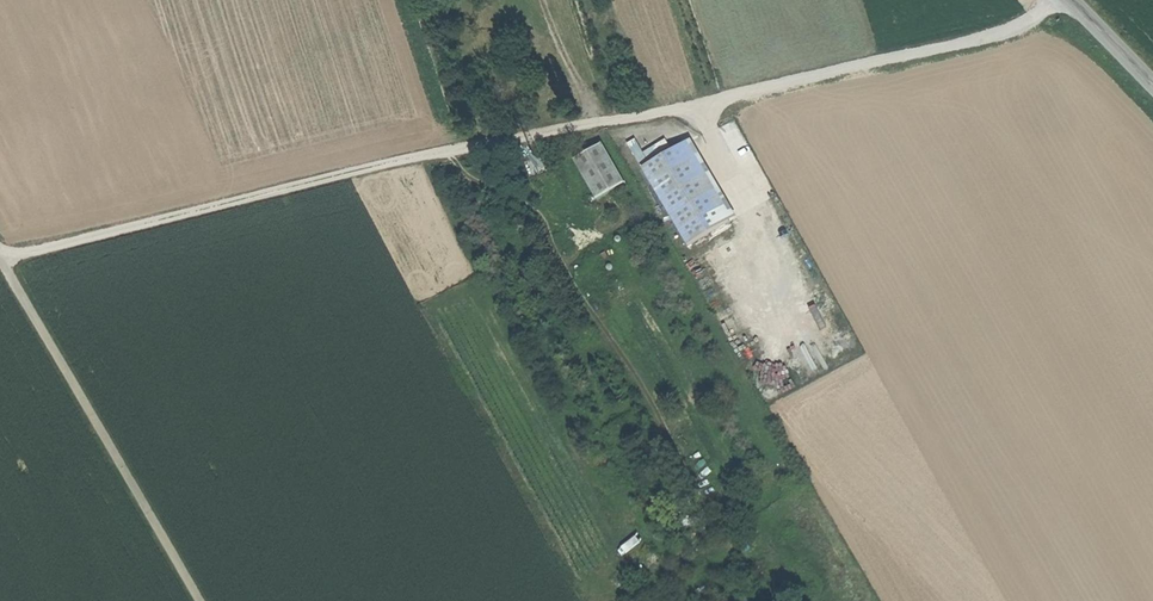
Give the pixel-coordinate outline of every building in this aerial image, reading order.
[(638,138),(630,142),(640,162),(671,148),(668,141),(644,152),(638,138)] [(597,200),(625,184),(603,144),(575,160),(597,200)] [(688,246),(729,222),(685,145),(643,169),(688,246)]
